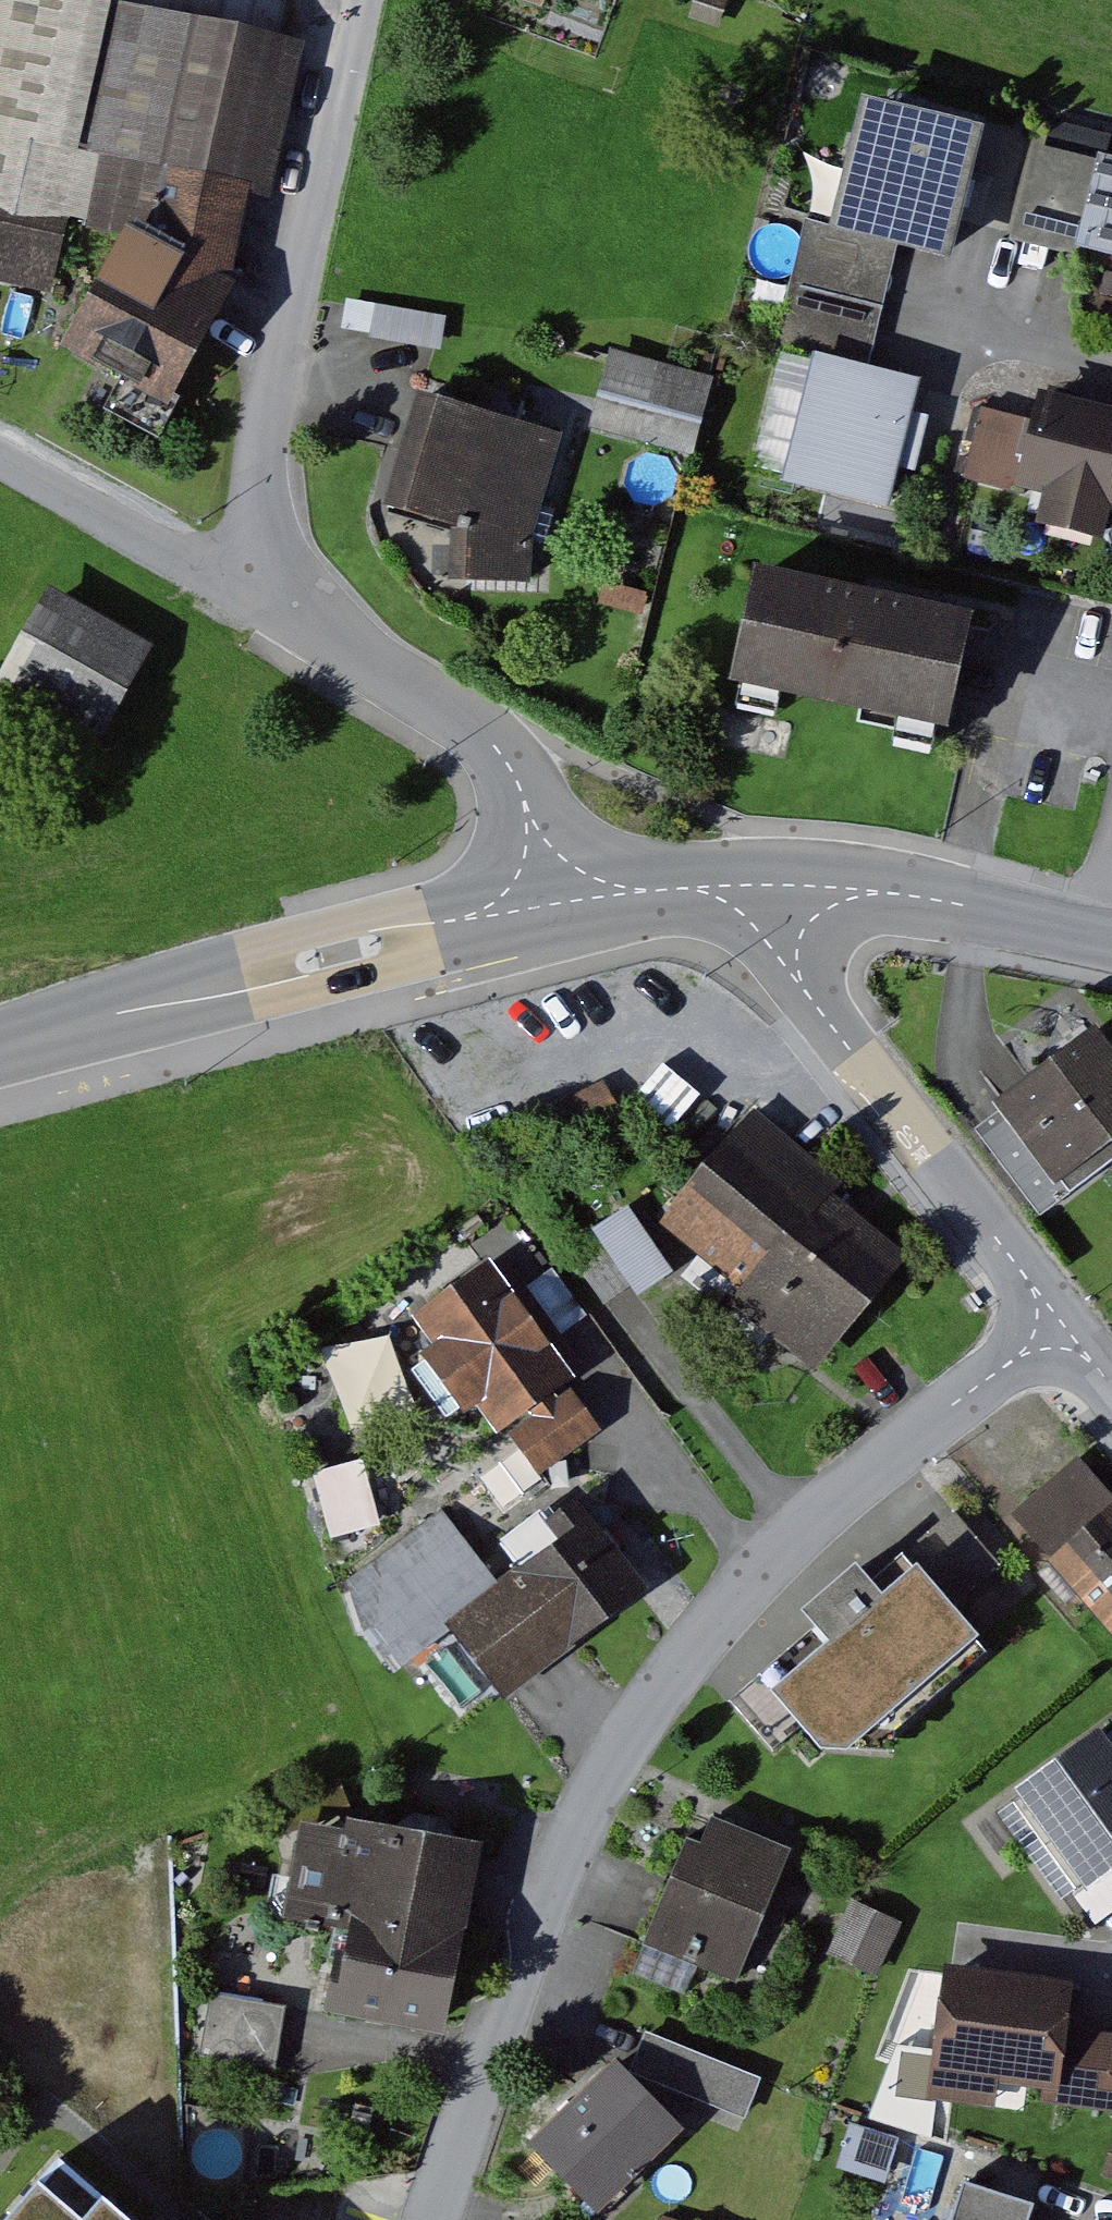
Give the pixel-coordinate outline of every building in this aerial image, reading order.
[(310,37),(142,0),(0,0),(0,272),(85,290),(62,330),(171,392),(235,279),(255,189),(276,194),(310,37)] [(694,22),(765,38),(774,0),(699,0),(694,22)] [(948,256),(980,118),(858,90),(826,227),(907,246),(948,256)] [(1074,254),(1098,151),(1041,138),(1018,241),(1074,254)] [(1098,151),(1074,254),(1111,263),(1111,155),(1098,151)] [(796,282),(893,305),(907,246),(826,227),(810,223),(796,282)] [(879,367),(893,305),(796,282),(782,344),(814,352),(879,367)] [(717,373),(620,347),(598,430),(695,455),(717,373)] [(779,352),(759,471),(785,476),(805,356),(779,352)] [(879,367),(814,352),(784,481),(900,507),(930,379),(879,367)] [(1046,393),(1026,484),(1111,503),(1111,408),(1046,393)] [(534,585),(570,431),(417,394),(391,504),(462,521),(452,565),(534,585)] [(937,734),(966,604),(751,557),(722,687),(937,734)] [(154,642),(58,588),(6,680),(102,735),(154,642)] [(1096,1023),(991,1101),(1053,1184),(1111,1140),(1111,1044),(1096,1023)] [(661,1224),(742,1290),(827,1188),(837,1176),(756,1109),(661,1224)] [(909,1255),(827,1188),(742,1290),(732,1302),(814,1370),(909,1255)] [(675,1270),(627,1205),(591,1232),(639,1297),(675,1270)] [(438,1339),(426,1348),(470,1409),(482,1400),(502,1428),(536,1403),(559,1387),(590,1365),(505,1247),(417,1310),(438,1339)] [(608,1429),(577,1387),(565,1395),(559,1387),(536,1403),(542,1412),(517,1430),(548,1472),(608,1429)] [(363,1458),(317,1467),(329,1532),(376,1523),(363,1458)] [(1082,1462),(1021,1521),(1111,1616),(1111,1493),(1082,1462)] [(508,1543),(524,1563),(502,1580),(455,1616),(515,1694),(653,1588),(577,1490),(508,1543)] [(981,1639),(1036,1592),(963,1508),(908,1556),(915,1565),(981,1639)] [(455,1616),(502,1580),(450,1511),(351,1587),(404,1655),(455,1616)] [(981,1639),(915,1565),(882,1593),(856,1565),(800,1610),(826,1642),(768,1691),(816,1751),(900,1750),(901,1728),(994,1653),(981,1639)] [(1098,1732),(1019,1794),(1090,1884),(1111,1867),(1111,1749),(1098,1732)] [(795,1849),(705,1812),(647,1951),(737,1988),(795,1849)] [(452,2033),(479,1842),(315,1819),(298,1939),(347,1946),(337,2017),(452,2033)] [(831,1950),(880,1969),(903,1913),(854,1894),(831,1950)] [(1074,1978),(952,1963),(936,2091),(1058,2106),(1068,2026),(1074,1978)] [(283,2007),(212,1993),(200,2055),(271,2069),(283,2007)] [(1058,2106),(1111,2113),(1111,2032),(1068,2026),(1058,2106)] [(759,2069),(660,2030),(646,2067),(744,2106),(759,2069)] [(690,2128),(621,2055),(531,2140),(599,2213),(690,2128)] [(57,2159),(38,2181),(4,2219),(128,2219),(102,2198),(57,2159)] [(975,2180),(963,2219),(1036,2219),(1042,2199),(975,2180)]
